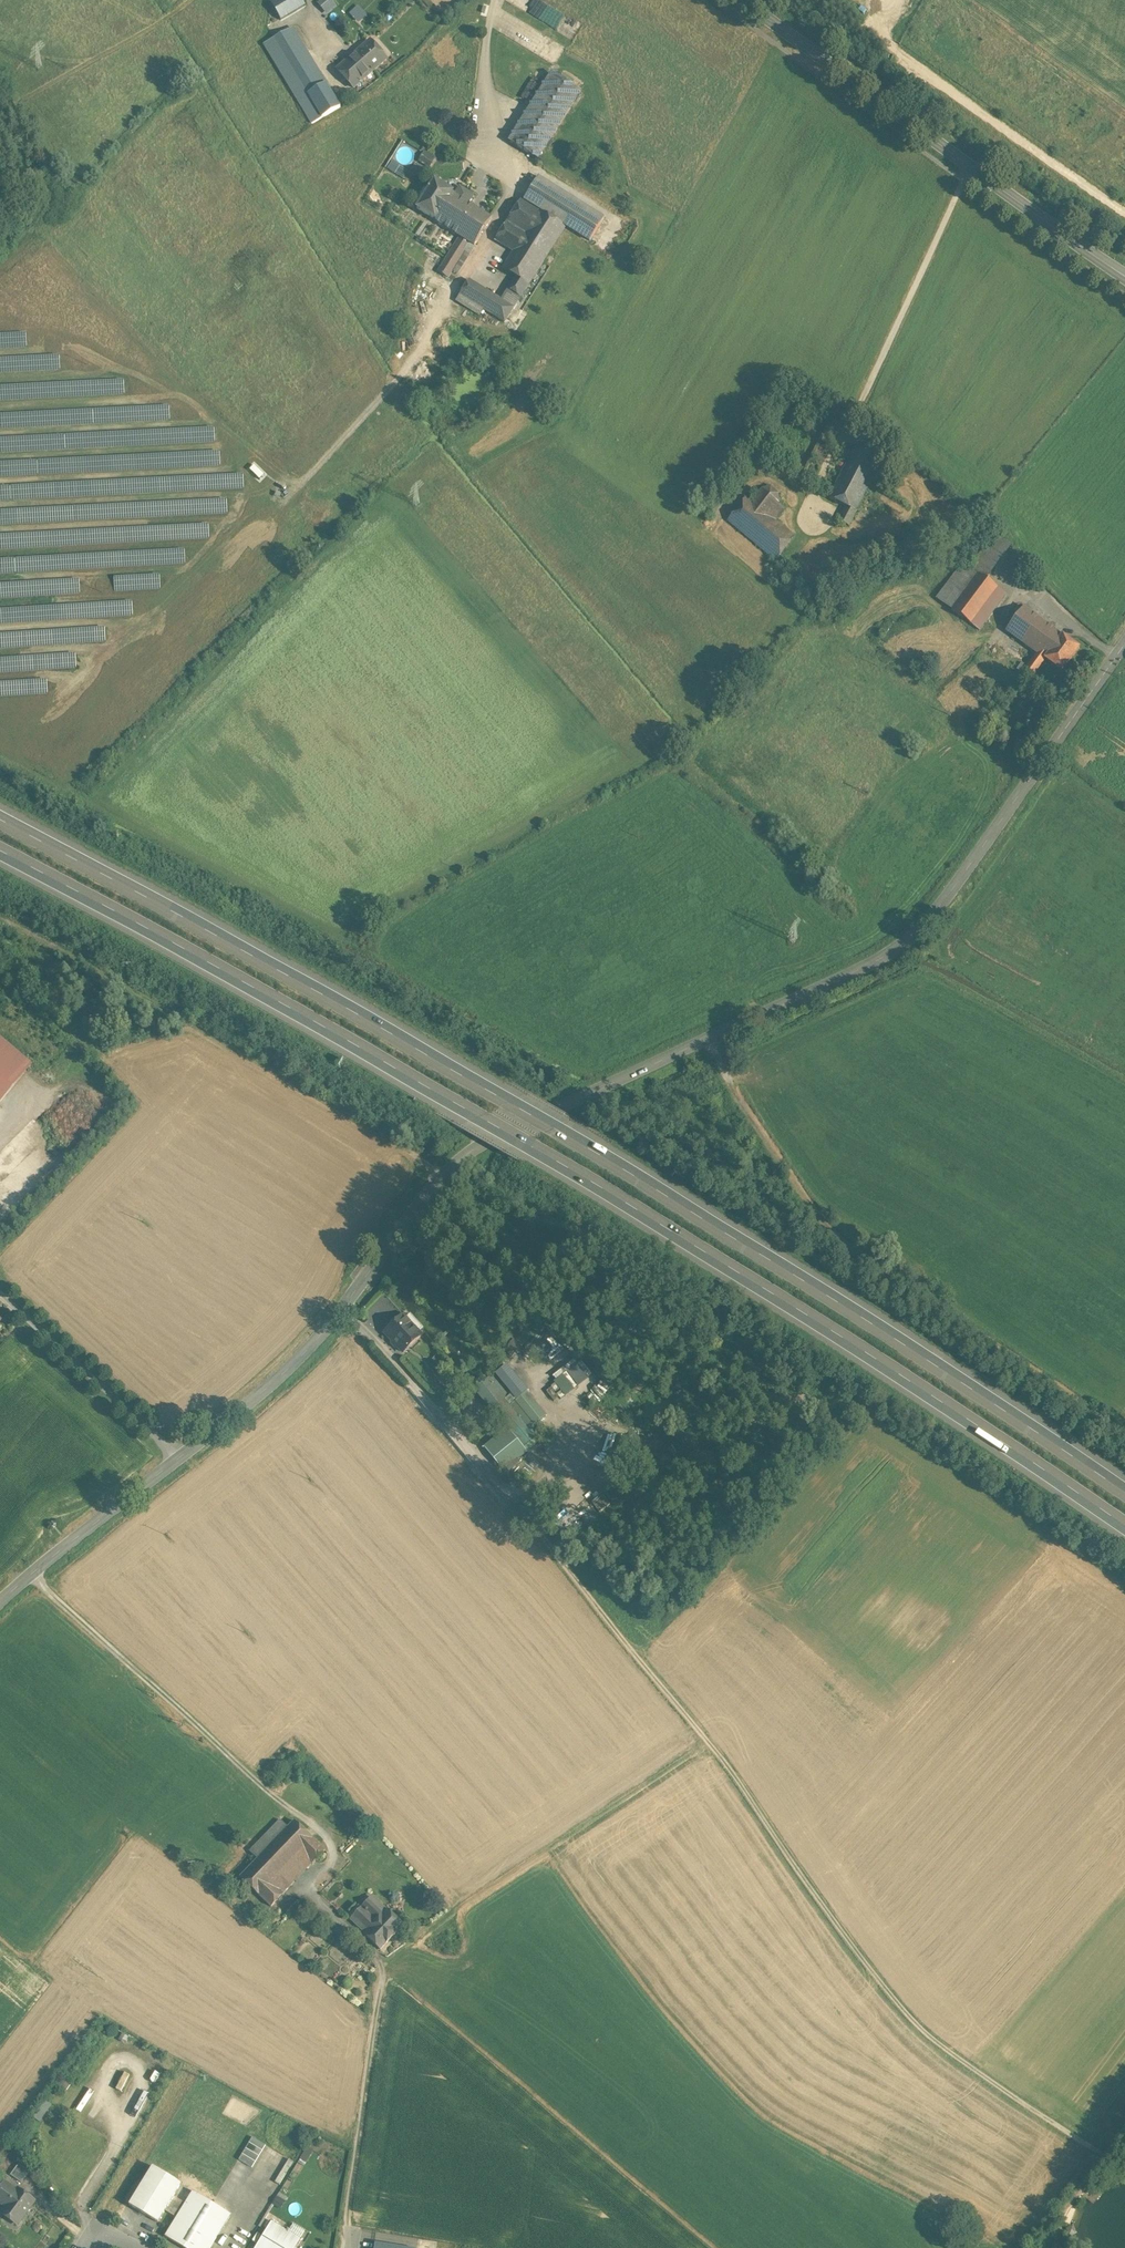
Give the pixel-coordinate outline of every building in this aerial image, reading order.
[(271,4),(280,19),(304,5),(301,0),(277,0),(271,4)] [(326,14),(336,5),(332,0),(320,0),(316,3),(326,14)] [(357,22),(366,15),(358,5),(349,12),(357,22)] [(292,28),(274,38),(289,61),(300,54),(307,51),(292,28)] [(370,41),(337,70),(354,88),(387,60),(370,41)] [(312,75),(300,54),(289,61),(308,94),(326,83),(319,71),(312,75)] [(552,74),(509,142),(538,159),(580,92),(552,74)] [(340,107),(326,83),(308,94),(322,118),(340,107)] [(322,118),(308,94),(298,100),(312,124),(322,118)] [(56,134),(46,144),(59,156),(69,145),(56,134)] [(431,163),(435,157),(424,150),(420,156),(431,163)] [(471,168),(454,195),(463,201),(473,184),(482,190),(502,202),(509,192),(471,168)] [(604,218),(538,177),(524,200),(590,241),(604,218)] [(452,193),(434,182),(417,209),(435,221),(452,194),(452,193)] [(473,184),(463,201),(472,206),(482,190),(473,184)] [(454,195),(452,194),(435,221),(434,222),(459,238),(470,244),(474,247),(492,219),(472,206),(463,201),(454,195)] [(521,200),(495,241),(513,252),(539,211),(521,200)] [(513,252),(502,269),(515,277),(529,286),(567,227),(539,211),(513,252)] [(470,244),(459,238),(438,272),(448,279),(465,252),(470,244)] [(470,244),(465,252),(470,256),(474,249),(473,249),(474,247),(470,244)] [(529,286),(515,277),(508,290),(521,298),(529,286)] [(502,301),(469,281),(456,301),(479,316),(483,310),(505,324),(514,309),(502,301)] [(521,298),(508,290),(502,301),(514,309),(521,298)] [(881,462),(855,448),(840,476),(867,490),(881,462)] [(867,490),(840,476),(829,498),(845,506),(855,511),(867,490)] [(771,488),(762,489),(753,501),(769,515),(779,503),(779,494),(771,488)] [(753,501),(747,496),(727,520),(776,561),(795,536),(775,519),(769,515),(753,501)] [(779,503),(769,515),(775,519),(784,508),(779,503)] [(855,511),(845,506),(838,521),(849,527),(857,512),(855,511)] [(994,533),(968,568),(978,575),(978,574),(986,580),(1011,545),(994,533)] [(978,575),(952,611),(970,624),(977,616),(986,622),(997,606),(989,600),(997,588),(986,580),(978,574),(978,575)] [(1006,595),(997,588),(989,600),(997,606),(1006,595)] [(1019,604),(1014,611),(1018,614),(1023,607),(1019,604)] [(1062,636),(1023,607),(1018,614),(1005,631),(1036,654),(1045,660),(1062,636)] [(986,622),(977,616),(970,624),(979,631),(986,622)] [(1062,636),(1045,660),(1062,672),(1079,648),(1062,636)] [(1022,673),(1022,674),(1031,679),(1045,660),(1036,654),(1027,666),(1022,673)] [(1027,666),(1022,663),(1017,670),(1022,673),(1027,666)] [(30,1066),(0,1041),(0,1102),(30,1066)] [(422,1335),(403,1315),(389,1329),(394,1335),(390,1338),(403,1352),(422,1335)] [(513,1339),(504,1350),(509,1354),(519,1344),(513,1339)] [(577,1384),(567,1370),(571,1366),(566,1359),(557,1366),(563,1374),(549,1384),(559,1397),(577,1384)] [(491,1379),(481,1388),(479,1386),(472,1393),(486,1411),(506,1395),(491,1379)] [(531,1391),(514,1399),(528,1427),(545,1419),(531,1391)] [(536,1439),(510,1406),(498,1416),(511,1431),(522,1445),(524,1448),(536,1439)] [(511,1431),(503,1438),(507,1443),(501,1448),(492,1456),(499,1464),(522,1445),(511,1431)] [(501,1436),(495,1440),(501,1448),(507,1443),(503,1438),(501,1436)] [(522,1445),(499,1464),(503,1470),(525,1449),(524,1448),(522,1445)] [(288,1827),(280,1820),(250,1851),(258,1859),(240,1877),(271,1907),(284,1894),(283,1893),(312,1862),(313,1863),(325,1850),(294,1821),(288,1827)] [(385,1911),(371,1897),(362,1907),(365,1910),(354,1922),(365,1932),(364,1934),(380,1950),(404,1925),(387,1909),(385,1911)] [(121,2090),(128,2074),(123,2071),(116,2087),(121,2090)] [(46,2100),(34,2117),(39,2122),(52,2104),(46,2100)] [(238,2157),(251,2166),(265,2144),(252,2136),(238,2157)] [(268,2145),(251,2174),(270,2186),(287,2157),(268,2145)] [(19,2164),(11,2175),(22,2183),(30,2172),(19,2164)] [(182,2184),(153,2166),(129,2205),(158,2222),(165,2210),(174,2196),(182,2184)] [(6,2182),(0,2190),(0,2202),(6,2206),(1,2213),(18,2225),(35,2201),(18,2189),(17,2190),(6,2182)] [(193,2191),(185,2204),(174,2196),(165,2210),(177,2218),(165,2236),(184,2247),(210,2247),(231,2214),(193,2191)] [(255,2247),(273,2247),(285,2229),(272,2221),(255,2247)] [(273,2247),(295,2247),(300,2239),(289,2232),(290,2230),(288,2229),(287,2230),(285,2229),(273,2247)]
